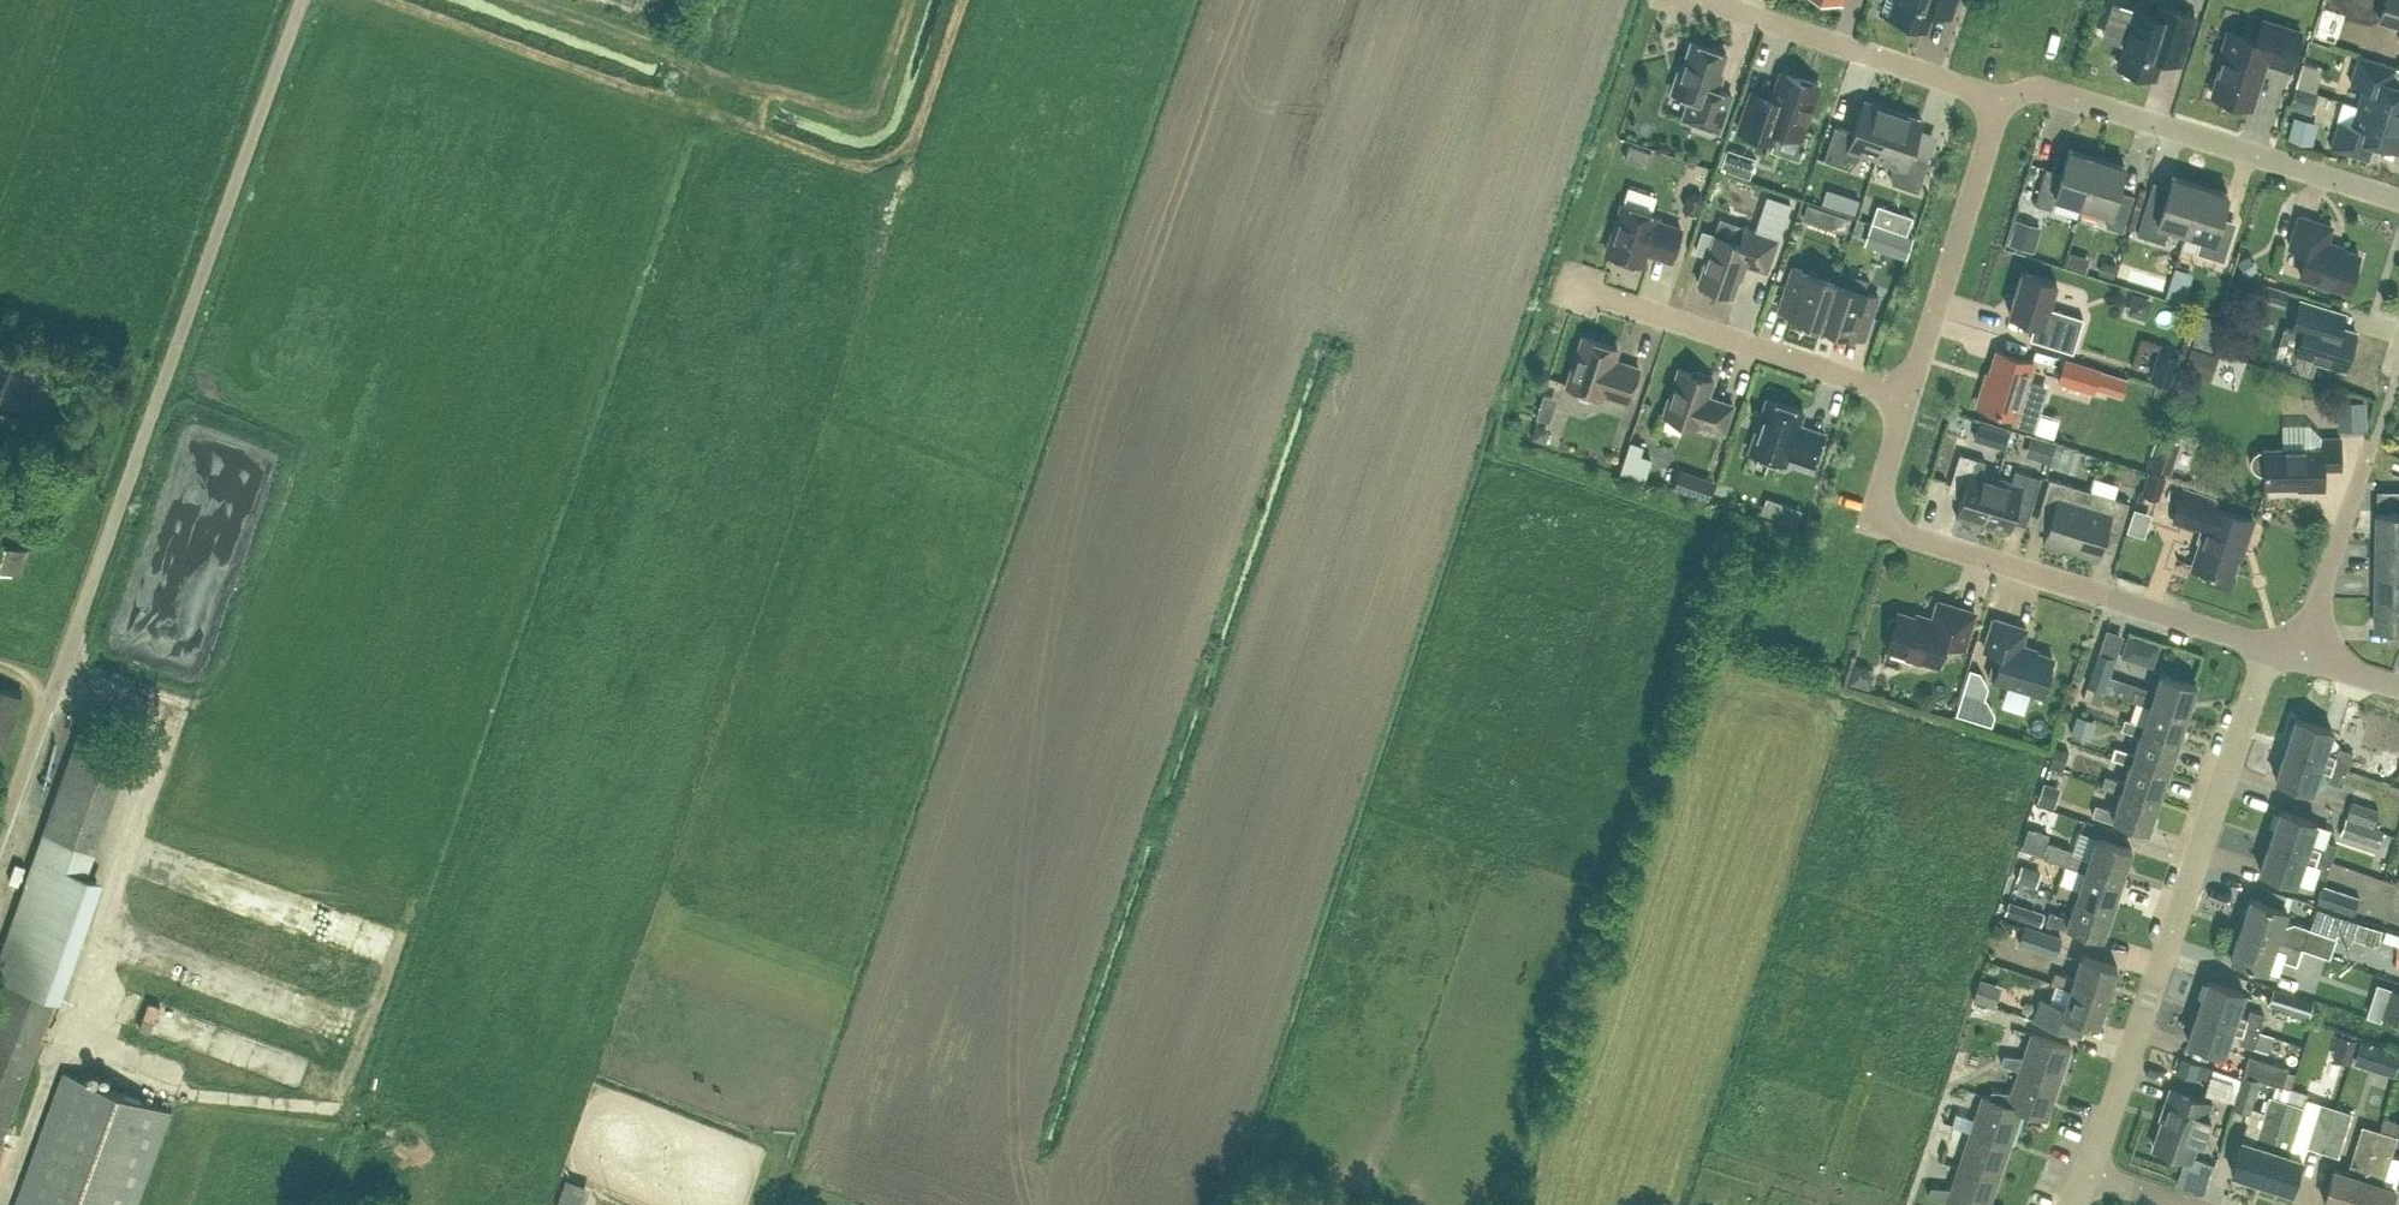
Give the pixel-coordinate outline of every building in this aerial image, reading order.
[(1931,8),(1949,14),(1954,0),(1885,0),(1881,12),(1925,26),(1931,8)] [(2376,16),(2398,23),(2398,0),(2381,0),(2376,16)] [(2154,74),(2160,55),(2180,61),(2186,41),(2194,14),(2160,3),(2156,15),(2135,8),(2118,63),(2124,65),(2123,67),(2124,70),(2133,73),(2135,71),(2136,69),(2154,74)] [(2289,67),(2301,30),(2262,18),(2256,38),(2228,29),(2220,53),(2224,54),(2212,92),(2251,104),(2265,59),(2289,67)] [(1719,72),(1726,51),(1692,40),(1681,70),(1678,69),(1672,89),(1690,95),(1683,117),(1719,129),(1731,92),(1714,87),(1715,84),(1719,83),(1716,73),(1719,72)] [(2398,116),(2398,84),(2391,82),(2396,65),(2358,54),(2350,80),(2364,85),(2358,104),(2398,116)] [(1750,96),(1739,128),(1773,140),(1770,148),(1798,158),(1801,150),(1803,151),(1805,146),(1802,145),(1806,134),(1802,132),(1819,83),(1782,70),(1773,97),(1752,90),(1750,96)] [(2311,112),(2314,101),(2292,95),(2289,105),(2311,112)] [(1877,156),(1893,108),(1864,98),(1854,130),(1835,124),(1824,157),(1850,166),(1863,151),(1877,156)] [(2358,104),(2352,123),(2338,119),(2330,145),(2368,157),(2373,141),(2398,149),(2398,116),(2358,104)] [(1893,108),(1877,156),(1891,161),(1892,180),(1918,189),(1929,156),(1911,150),(1922,118),(1893,108)] [(2288,135),(2307,140),(2311,125),(2293,120),(2288,135)] [(1723,166),(1752,175),(1758,156),(1730,147),(1723,166)] [(2083,203),(2097,156),(2069,147),(2062,171),(2046,166),(2035,202),(2051,207),(2055,194),(2083,203)] [(2097,156),(2083,203),(2110,211),(2106,224),(2122,229),(2133,193),(2118,188),(2125,165),(2097,156)] [(2186,230),(2200,183),(2172,174),(2163,204),(2147,199),(2137,232),(2164,241),(2169,225),(2186,230)] [(2200,183),(2186,230),(2202,235),(2197,251),(2224,259),(2234,226),(2219,221),(2228,192),(2200,183)] [(1692,188),(1686,193),(1682,203),(1685,210),(1694,213),(1700,208),(1703,199),(1700,191),(1692,188)] [(1844,193),(1839,208),(1853,213),(1858,198),(1844,193)] [(1703,229),(1696,248),(1707,252),(1698,280),(1716,287),(1717,291),(1726,294),(1729,291),(1733,293),(1739,276),(1742,276),(1746,262),(1767,270),(1779,236),(1791,202),(1769,194),(1757,229),(1745,224),(1739,241),(1714,233),(1703,229)] [(1671,257),(1681,227),(1656,219),(1658,214),(1623,203),(1607,250),(1642,262),(1646,249),(1671,257)] [(1911,215),(1893,209),(1888,226),(1905,232),(1911,215)] [(1833,211),(1829,226),(1845,231),(1849,216),(1833,211)] [(2348,288),(2353,270),(2357,268),(2360,258),(2358,254),(2359,252),(2342,247),(2343,245),(2327,240),(2332,224),(2299,214),(2289,244),(2307,250),(2300,273),(2348,288)] [(2014,222),(2008,241),(2032,249),(2038,229),(2014,222)] [(1895,230),(1889,250),(1905,255),(1912,236),(1911,235),(1895,230)] [(2248,253),(2237,259),(2245,274),(2256,268),(2248,253)] [(2098,271),(2112,275),(2116,263),(2102,258),(2098,271)] [(1793,313),(1821,322),(1836,279),(1793,265),(1788,281),(1779,308),(1793,313)] [(2162,293),(2167,279),(2130,267),(2126,281),(2162,293)] [(1839,268),(1836,279),(1821,322),(1863,336),(1878,293),(1864,289),(1868,277),(1839,268)] [(2073,349),(2083,316),(2048,306),(2056,279),(2022,269),(2009,311),(2036,319),(2031,336),(2073,349)] [(2284,303),(2288,289),(2263,281),(2259,295),(2284,303)] [(2144,315),(2150,294),(2130,288),(2124,309),(2144,315)] [(2300,298),(2291,328),(2302,332),(2296,352),(2345,367),(2356,330),(2340,325),(2344,311),(2328,306),(2300,298)] [(2201,312),(2191,340),(2216,348),(2225,320),(2201,312)] [(1628,399),(1639,366),(1614,358),(1618,346),(1584,335),(1568,383),(1602,395),(1603,391),(1628,399)] [(2214,354),(2190,346),(2182,369),(2206,377),(2214,354)] [(2169,381),(2178,353),(2159,348),(2151,376),(2169,381)] [(1983,386),(1980,395),(1982,398),(1980,404),(2017,415),(2020,406),(2039,412),(2047,385),(2028,379),(2034,360),(1997,349),(1986,384),(1983,386)] [(2092,392),(2100,367),(2064,356),(2056,380),(2092,392)] [(1724,430),(1733,403),(1708,394),(1713,378),(1679,367),(1664,412),(1698,424),(1699,421),(1724,430)] [(1552,396),(1543,393),(1536,416),(1545,419),(1552,396)] [(2334,424),(2363,424),(2363,396),(2334,396),(2334,424)] [(1814,463),(1825,431),(1799,423),(1804,409),(1767,397),(1749,449),(1786,461),(1788,454),(1814,463)] [(1534,422),(1529,436),(1544,441),(1547,431),(1544,425),(1534,422)] [(2007,431),(1993,426),(1989,441),(2003,445),(2007,431)] [(2159,435),(2149,464),(2170,471),(2179,442),(2159,435)] [(2323,445),(2264,446),(2264,448),(2259,448),(2255,452),(2252,456),(2252,462),(2255,467),(2259,470),(2265,470),(2265,485),(2300,484),(2300,487),(2324,487),(2324,465),(2341,465),(2341,435),(2322,436),(2323,445)] [(2029,454),(2048,460),(2054,442),(2035,436),(2029,454)] [(1644,475),(1650,457),(1639,453),(1642,444),(1631,440),(1622,467),(1644,475)] [(2072,471),(2080,449),(2057,442),(2050,464),(2072,471)] [(1982,521),(1997,476),(1982,471),(1986,459),(1960,451),(1951,480),(1965,484),(1956,513),(1982,521)] [(1997,476),(1982,521),(2009,530),(2018,501),(2032,505),(2041,476),(2015,468),(2011,480),(1997,476)] [(2144,488),(2160,493),(2166,477),(2149,471),(2144,488)] [(2071,546),(2089,488),(2050,476),(2041,504),(2054,509),(2044,540),(2060,545),(2061,543),(2071,546)] [(1707,497),(1708,496),(1712,484),(1697,479),(1692,481),(1689,491),(1707,497)] [(2245,542),(2253,517),(2214,504),(2216,497),(2183,486),(2173,518),(2193,525),(2195,518),(2207,522),(2193,562),(2209,568),(2206,577),(2230,585),(2235,571),(2232,570),(2242,541),(2245,542)] [(2089,488),(2071,546),(2082,549),(2081,552),(2097,557),(2107,525),(2120,529),(2129,500),(2089,488)] [(1776,503),(1772,516),(1793,524),(1798,510),(1776,503)] [(2131,503),(2123,524),(2140,531),(2148,509),(2131,503)] [(2379,509),(2378,538),(2398,538),(2398,509),(2379,509)] [(2378,538),(2377,567),(2398,567),(2398,538),(2378,538)] [(12,570),(18,545),(0,541),(0,568),(12,570)] [(2377,567),(2377,596),(2398,596),(2398,567),(2377,567)] [(2377,596),(2376,625),(2391,625),(2390,642),(2398,642),(2398,596),(2377,596)] [(1964,645),(1975,611),(1939,599),(1933,617),(1917,612),(1916,615),(1898,610),(1897,615),(1892,615),(1890,618),(1888,623),(1888,628),(1892,630),(1887,646),(1938,661),(1945,637),(1964,642),(1963,644),(1964,645)] [(2042,691),(2053,655),(2035,650),(2036,647),(2022,643),(2027,626),(1994,616),(1984,647),(2001,652),(1994,676),(2042,691)] [(2149,663),(2156,638),(2120,628),(2113,653),(2149,663)] [(2151,699),(2187,711),(2197,682),(2161,670),(2153,693),(2107,678),(2115,655),(2099,650),(2087,683),(2104,689),(2104,688),(2131,697),(2131,698),(2149,704),(2151,699)] [(1956,711),(1988,721),(1991,712),(1985,700),(1980,698),(1985,684),(1978,672),(1969,669),(1956,711)] [(17,688),(0,684),(0,750),(17,688)] [(2177,740),(2187,711),(2151,699),(2149,704),(2143,722),(2125,716),(2121,726),(2140,733),(2141,728),(2177,740)] [(2091,717),(2076,712),(2070,731),(2085,736),(2091,717)] [(2333,728),(2296,715),(2286,746),(2347,766),(2352,750),(2339,745),(2336,754),(2325,750),(2333,728)] [(2168,769),(2177,740),(2141,728),(2140,733),(2134,751),(2115,744),(2112,755),(2130,761),(2132,757),(2168,769)] [(2055,744),(2049,763),(2062,768),(2069,749),(2055,744)] [(2342,782),(2347,766),(2286,746),(2275,776),(2312,788),(2320,766),(2330,769),(2327,778),(2342,782)] [(2158,797),(2168,769),(2132,757),(2130,761),(2124,780),(2105,773),(2102,784),(2121,790),(2122,785),(2158,797)] [(2043,780),(2037,799),(2053,804),(2059,785),(2043,780)] [(2148,827),(2158,797),(2122,785),(2121,790),(2115,808),(2096,802),(2092,812),(2112,819),(2114,815),(2148,827)] [(2373,822),(2378,807),(2350,797),(2344,813),(2373,822)] [(2270,837),(2331,858),(2337,842),(2323,837),(2320,846),(2309,842),(2317,820),(2280,807),(2270,837)] [(2376,843),(2382,827),(2344,814),(2338,830),(2376,843)] [(2021,845),(2041,852),(2048,832),(2028,825),(2021,845)] [(2086,864),(2122,876),(2132,846),(2096,834),(2088,858),(2070,851),(2071,847),(2048,839),(2043,854),(2084,868),(2086,864)] [(2326,874),(2331,858),(2270,837),(2260,867),(2297,880),(2304,857),(2315,861),(2312,870),(2326,874)] [(2112,904),(2122,876),(2086,864),(2084,868),(2078,886),(2060,880),(2056,891),(2075,897),(2076,892),(2112,904)] [(2019,866),(2016,878),(2036,884),(2040,872),(2019,866)] [(2348,913),(2353,896),(2321,886),(2316,903),(2348,913)] [(2102,934),(2112,904),(2076,892),(2075,897),(2069,915),(2050,909),(2046,919),(2066,926),(2068,922),(2102,934)] [(2251,895),(2240,925),(2302,946),(2329,955),(2336,934),(2294,920),(2282,924),(2287,907),(2251,895)] [(2005,911),(2039,923),(2043,911),(2009,899),(2005,911)] [(2311,920),(2346,932),(2344,939),(2350,941),(2349,945),(2358,949),(2377,940),(2382,927),(2353,918),(2353,917),(2316,904),(2311,920)] [(2055,953),(2061,935),(2023,922),(2017,940),(2055,953)] [(2296,962),(2302,946),(2240,925),(2230,955),(2267,967),(2275,945),(2285,949),(2282,957),(2296,962)] [(2072,981),(2107,993),(2117,964),(2081,952),(2074,975),(2055,969),(2051,980),(2070,986),(2072,981)] [(3,986),(0,994),(0,1147),(29,1068),(52,1004),(56,993),(7,976),(3,986)] [(1983,1000),(1990,979),(1980,976),(1973,996),(1983,1000)] [(2197,1008),(2259,1028),(2264,1012),(2250,1007),(2247,1016),(2237,1012),(2244,990),(2207,978),(2197,1008)] [(2098,1023),(2107,993),(2072,981),(2070,986),(2064,1003),(2041,995),(2034,1016),(2080,1032),(2085,1018),(2098,1023)] [(2308,1015),(2313,1000),(2273,987),(2268,1001),(2308,1015)] [(2392,988),(2382,1015),(2398,1021),(2398,991),(2392,988)] [(2259,1028),(2197,1008),(2187,1037),(2224,1050),(2232,1028),(2242,1031),(2239,1040),(2268,1049),(2273,1033),(2259,1028)] [(2346,1059),(2355,1036),(2338,1030),(2329,1052),(2346,1059)] [(2019,1067),(2059,1080),(2071,1044),(2031,1031),(2023,1054),(2003,1052),(2000,1061),(2019,1067)] [(2361,1036),(2354,1057),(2371,1062),(2377,1042),(2361,1036)] [(2282,1083),(2287,1065),(2248,1054),(2243,1072),(2282,1083)] [(2194,1077),(2199,1062),(2180,1055),(2175,1071),(2194,1077)] [(1989,1095),(2022,1107),(2047,1116),(2059,1080),(2019,1067),(2011,1089),(1991,1087),(1989,1095)] [(171,1108),(64,1069),(14,1204),(136,1204),(171,1108)] [(2249,1110),(2259,1077),(2241,1072),(2231,1105),(2249,1110)] [(2227,1096),(2232,1080),(2211,1073),(2205,1089),(2227,1096)] [(2287,1100),(2291,1087),(2276,1082),(2272,1095),(2270,1094),(2256,1141),(2242,1136),(2232,1170),(2262,1179),(2287,1099),(2287,1100)] [(2203,1140),(2211,1116),(2206,1114),(2211,1099),(2171,1086),(2161,1115),(2163,1116),(2154,1144),(2191,1157),(2197,1138),(2203,1140)] [(2287,1099),(2262,1179),(2292,1189),(2303,1156),(2289,1151),(2304,1105),(2308,1092),(2291,1087),(2287,1100),(2287,1099)] [(1982,1092),(1970,1129),(2010,1142),(2022,1107),(1989,1095),(1982,1092)] [(2322,1147),(2336,1105),(2318,1099),(2305,1142),(2322,1147)] [(2336,1105),(2322,1147),(2337,1152),(2350,1109),(2336,1105)] [(1966,1113),(1956,1109),(1952,1122),(1962,1126),(1966,1113)] [(2379,1129),(2363,1124),(2348,1170),(2334,1166),(2324,1199),(2343,1204),(2355,1204),(2379,1129)] [(1998,1177),(2010,1142),(1970,1129),(1958,1163),(1998,1177)] [(2355,1204),(2388,1204),(2395,1185),(2381,1181),(2396,1134),(2379,1129),(2355,1204)] [(1953,1147),(1944,1144),(1940,1157),(1948,1160),(1953,1147)] [(1998,1177),(1958,1163),(1951,1185),(1931,1184),(1928,1193),(1964,1204),(1988,1204),(1998,1177)] [(551,1204),(556,1204),(578,1204),(585,1181),(560,1174),(551,1204)]
